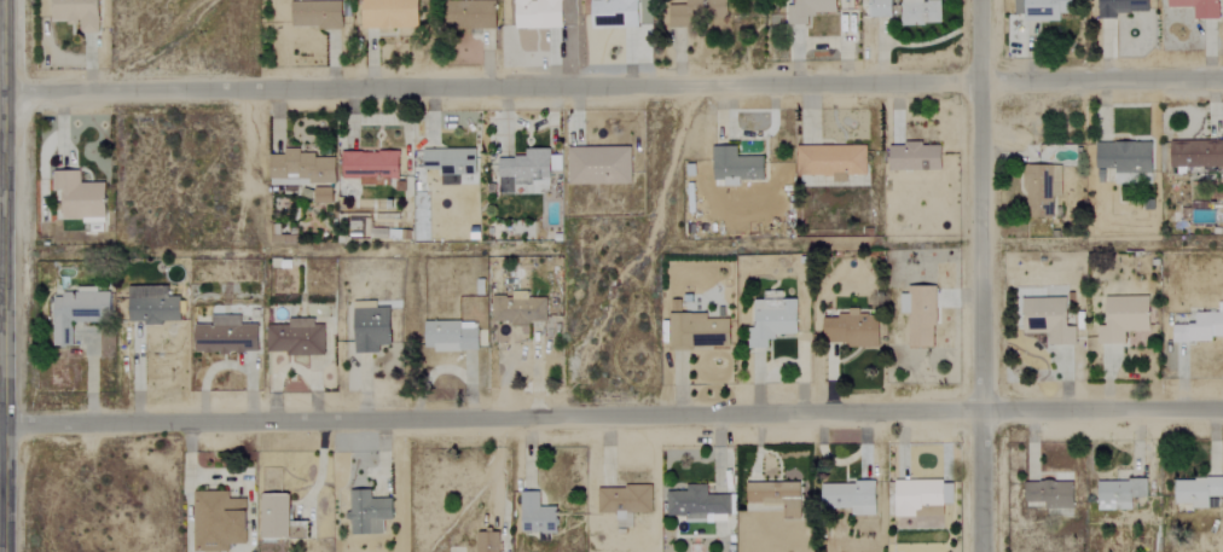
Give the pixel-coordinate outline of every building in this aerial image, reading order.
[(98,0),(51,0),(51,22),(79,22),(79,34),(99,33),(98,0)] [(292,28),(342,27),(341,0),(291,2),(292,28)] [(417,29),(418,0),(362,0),(361,27),(417,29)] [(479,0),(460,0),(459,28),(496,29),(496,0),(479,0)] [(515,29),(563,27),(562,0),(514,0),(515,29)] [(638,0),(591,0),(591,27),(639,26),(638,0)] [(836,0),(795,0),(795,6),(788,6),(788,25),(808,25),(808,14),(837,13),(836,0)] [(894,16),(894,0),(873,0),(873,16),(894,16)] [(932,0),(902,0),(902,24),(941,24),(941,0),(932,0)] [(1016,15),(1025,15),(1025,21),(1059,20),(1059,14),(1071,13),(1071,0),(1015,0),(1016,15)] [(1098,19),(1117,19),(1117,12),(1148,13),(1148,0),(1098,0),(1098,19)] [(1194,7),(1194,19),(1219,18),(1219,0),(1169,0),(1169,8),(1194,7)] [(689,27),(690,18),(670,17),(670,27),(689,27)] [(1171,141),(1172,167),(1222,167),(1222,141),(1171,141)] [(1152,142),(1097,143),(1098,183),(1106,183),(1106,172),(1152,171),(1152,142)] [(942,171),(942,144),(890,144),(890,170),(942,171)] [(763,157),(737,156),(737,146),(713,145),(713,179),(724,180),(724,200),(744,200),(745,181),(763,182),(763,157)] [(798,176),(834,176),(834,182),(847,182),(847,175),(865,175),(865,146),(798,145),(798,176)] [(631,184),(631,146),(567,147),(567,185),(631,184)] [(335,157),(314,157),(315,153),(301,153),(301,147),(285,147),(285,155),(270,155),(269,181),(335,182),(335,157)] [(497,157),(497,178),(515,177),(515,185),(550,184),(549,148),(525,148),(525,156),(497,157)] [(423,150),(424,169),(441,169),(441,183),(447,183),(447,175),(477,174),(476,149),(423,150)] [(399,183),(398,151),(342,152),(342,179),(359,179),(360,184),(399,183)] [(62,218),(82,218),(82,223),(106,222),(105,182),(80,183),(79,171),(54,171),(54,190),(62,190),(62,218)] [(1115,183),(1140,183),(1140,174),(1116,173),(1115,183)] [(331,204),(331,188),(314,189),(314,204),(331,204)] [(180,323),(180,297),(168,297),(168,286),(128,286),(128,323),(180,323)] [(936,286),(908,286),(908,294),(901,294),(900,310),(909,310),(908,347),(935,347),(936,286)] [(54,297),(53,345),(72,346),(73,321),(110,322),(111,292),(96,292),(96,290),(63,289),(63,297),(54,297)] [(753,348),(768,348),(768,336),(797,336),(797,299),(783,299),(782,291),(763,291),(763,300),(752,300),(753,348)] [(1124,344),(1124,332),(1150,331),(1149,296),(1105,297),(1106,325),(1097,325),(1097,344),(1124,344)] [(546,323),(546,297),(491,298),(492,324),(546,323)] [(1049,346),(1076,345),(1075,327),(1068,327),(1067,297),(1023,299),(1024,333),(1048,332),(1049,346)] [(393,345),(392,307),(377,308),(377,301),(355,302),(356,354),(381,353),(381,345),(393,345)] [(730,348),(729,319),(708,319),(707,313),(670,313),(670,349),(730,348)] [(880,313),(848,313),(848,316),(824,316),(824,344),(879,345),(880,313)] [(260,353),(260,324),(243,324),(243,316),(214,316),(214,325),(198,325),(198,353),(260,353)] [(269,354),(327,355),(327,325),(317,325),(317,319),(291,318),(291,325),(269,325),(269,354)] [(478,351),(478,321),(424,322),(425,351),(478,351)] [(1131,510),(1132,497),(1146,498),(1147,481),(1098,480),(1097,510),(1131,510)] [(1175,504),(1192,504),(1192,508),(1214,509),(1214,497),(1222,497),(1222,481),(1175,480),(1175,504)] [(952,504),(952,481),(895,481),(895,517),(943,516),(943,504),(952,504)] [(1074,482),(1026,481),(1025,502),(1045,502),(1045,509),(1073,509),(1074,482)] [(800,519),(800,483),(746,482),(746,504),(783,505),(783,518),(800,519)] [(876,515),(875,483),(822,483),(822,508),(850,508),(850,515),(876,515)] [(729,521),(730,495),(707,495),(707,485),(686,485),(686,491),(667,491),(666,520),(729,521)] [(652,487),(599,486),(599,513),(617,513),(616,527),(632,528),(632,513),(652,513),(652,487)] [(394,520),(394,498),(372,499),(372,490),(351,490),(352,535),(384,534),(384,520),(394,520)] [(207,551),(232,551),(232,545),(251,545),(250,499),(232,499),(232,491),(197,491),(197,551),(207,551)] [(540,493),(522,492),(522,532),(557,533),(557,507),(539,507),(540,493)] [(291,539),(292,495),(264,494),(263,539),(291,539)] [(293,539),(309,539),(310,522),(293,522),(293,539)] [(477,551),(500,551),(500,533),(478,532),(477,551)]
